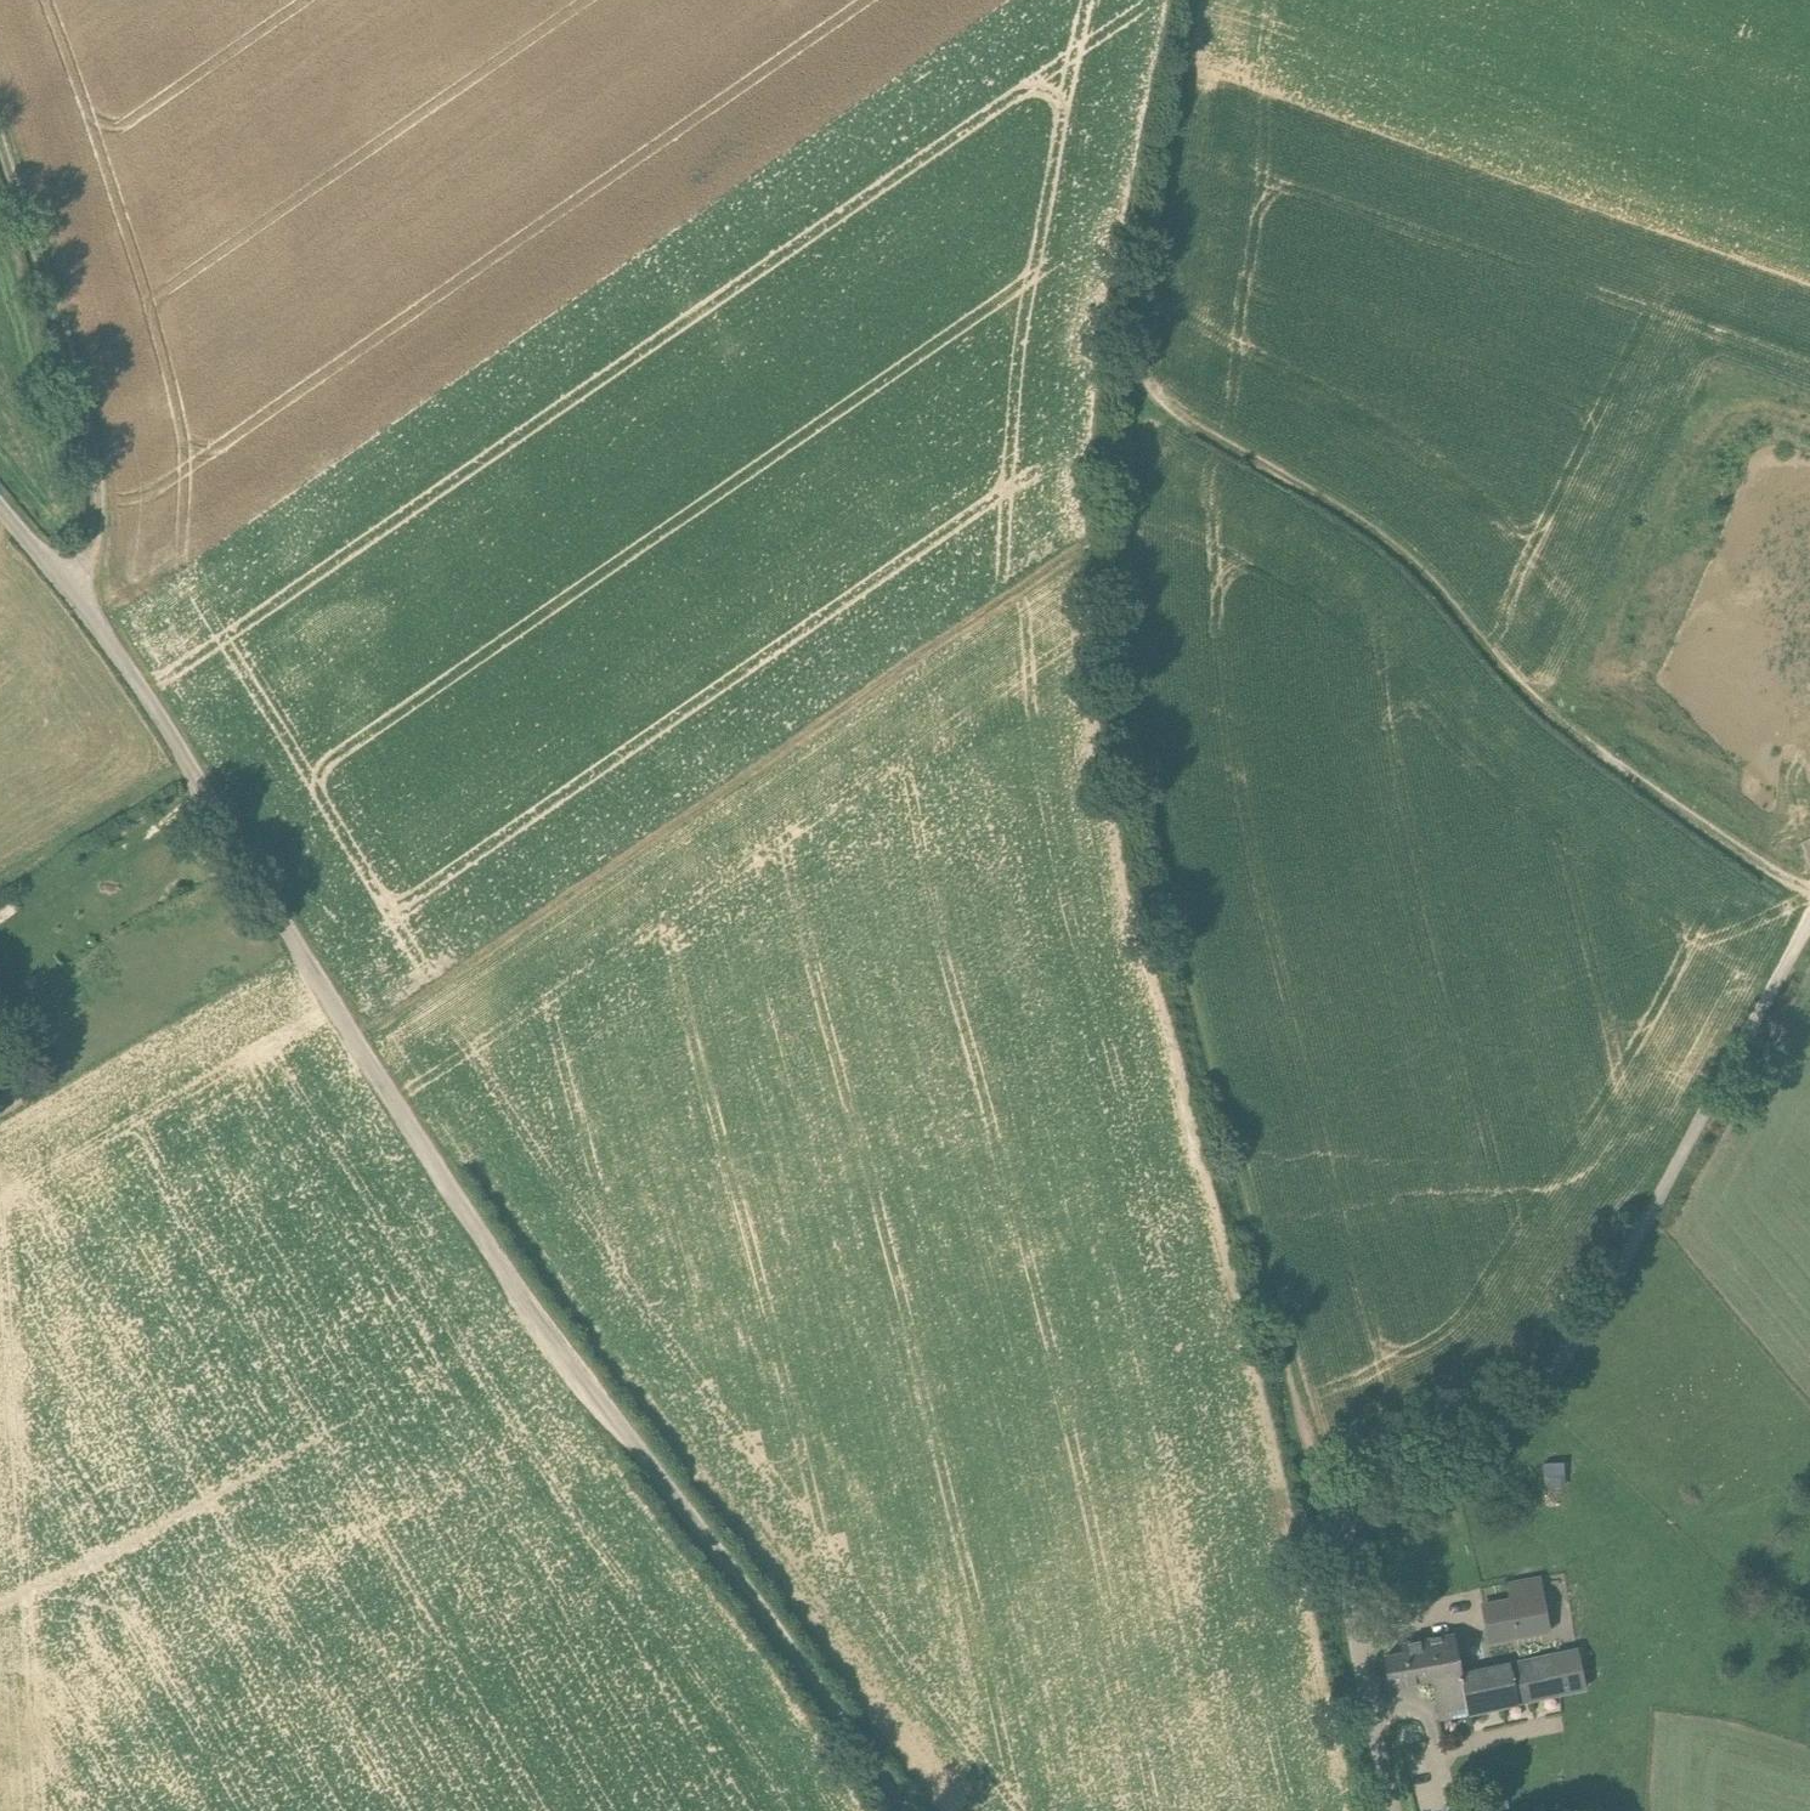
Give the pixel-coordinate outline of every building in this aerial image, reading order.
[(1551,1485),(1570,1483),(1567,1459),(1548,1462),(1551,1485)] [(1515,1622),(1517,1636),(1549,1631),(1545,1607),(1543,1595),(1511,1601),(1484,1606),(1488,1627),(1515,1622)] [(1391,1687),(1430,1680),(1439,1722),(1585,1691),(1580,1663),(1554,1669),(1551,1653),(1510,1662),(1462,1673),(1454,1635),(1403,1644),(1404,1653),(1385,1656),(1391,1687)]
